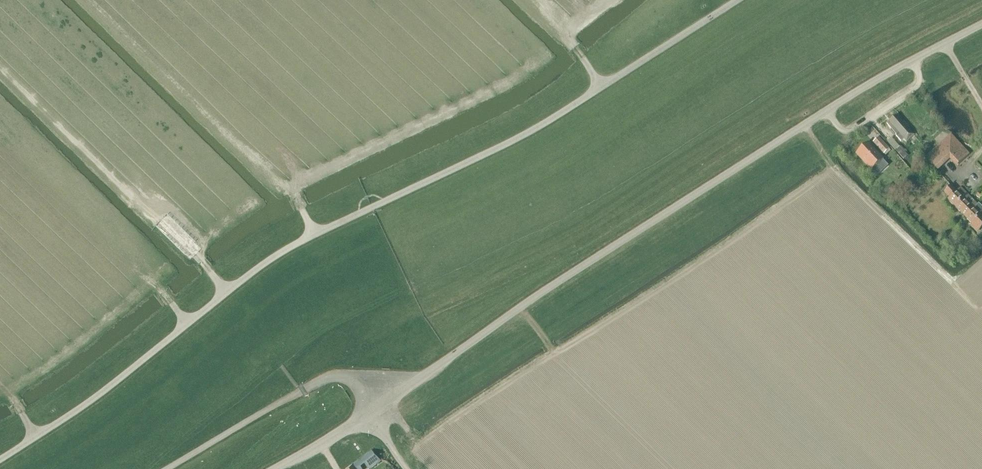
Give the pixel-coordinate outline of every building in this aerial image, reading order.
[(906,142),(914,135),(896,115),(887,124),(896,135),(895,137),(900,143),(904,139),(906,142)] [(884,154),(889,149),(878,138),(873,142),(884,154)] [(901,149),(891,138),(887,142),(896,153),(897,152),(901,149)] [(967,156),(950,138),(927,160),(935,169),(949,155),(958,165),(967,156)] [(856,153),(872,170),(872,169),(882,161),(883,160),(867,143),(856,153)] [(904,160),(908,156),(901,149),(897,152),(904,160)] [(891,195),(897,189),(891,184),(885,189),(891,195)] [(977,230),(979,231),(981,228),(981,210),(959,187),(955,192),(949,186),(943,192),(949,198),(947,200),(977,230)] [(380,461),(372,451),(352,466),(356,468),(367,468),(368,468),(369,468),(380,461)]
